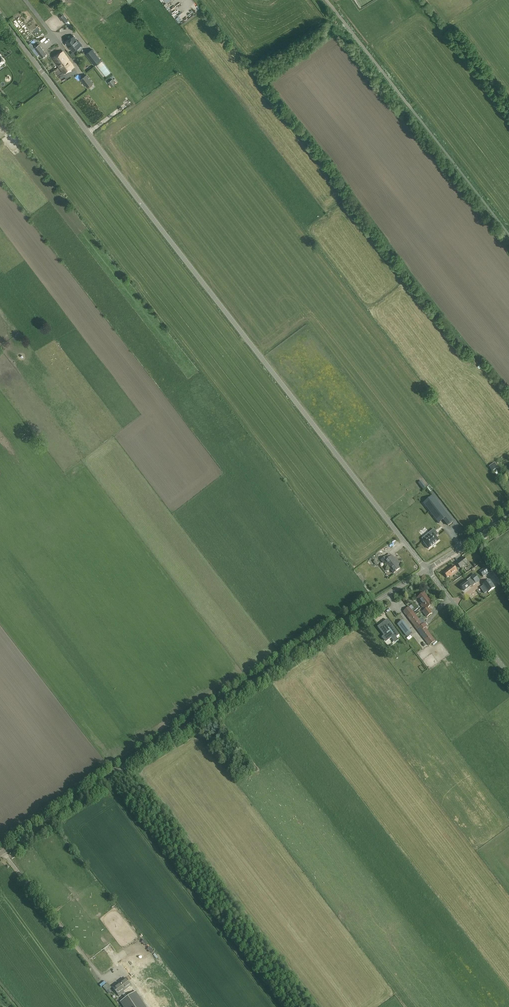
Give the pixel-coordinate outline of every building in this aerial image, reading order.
[(59,16),(64,23),(68,20),(63,13),(59,16)] [(78,41),(74,36),(66,42),(66,43),(66,44),(67,46),(68,46),(68,45),(73,51),(82,44),(78,40),(78,41)] [(39,44),(35,48),(42,57),(46,54),(39,44)] [(85,54),(94,65),(101,60),(92,49),(85,54)] [(64,60),(68,58),(63,51),(53,57),(59,67),(65,63),(64,60)] [(74,66),(68,58),(64,60),(65,63),(59,67),(64,73),(74,66)] [(81,79),(87,88),(93,84),(86,74),(81,79)] [(423,489),(426,487),(421,480),(418,483),(423,489)] [(433,513),(431,514),(438,524),(448,517),(434,499),(427,505),(433,513)] [(445,522),(450,529),(453,526),(449,519),(445,522)] [(440,527),(435,531),(442,539),(447,535),(440,527)] [(424,542),(429,549),(439,540),(434,534),(424,542)] [(383,563),(385,562),(394,573),(400,569),(397,564),(397,563),(390,553),(386,556),(381,560),(383,563)] [(461,568),(468,562),(464,557),(457,563),(461,568)] [(458,571),(454,566),(444,573),(447,578),(449,576),(450,577),(458,571)] [(483,577),(490,572),(489,571),(492,570),(489,566),(487,568),(486,567),(479,571),(483,577)] [(473,586),(479,581),(475,574),(460,586),(464,591),(472,585),(473,586)] [(496,588),(490,580),(482,585),(488,593),(496,588)] [(433,613),(428,608),(433,604),(427,597),(424,593),(417,598),(422,604),(421,605),(425,610),(422,612),(427,618),(433,613)] [(403,611),(407,616),(429,645),(435,641),(426,629),(427,628),(426,627),(427,627),(424,623),(423,625),(413,612),(409,607),(403,611)] [(394,635),(397,638),(400,636),(388,620),(378,627),(384,636),(383,637),(386,641),(394,635)] [(398,625),(406,635),(411,631),(404,621),(398,625)] [(130,974),(149,963),(147,959),(132,967),(131,965),(146,957),(144,954),(125,964),(130,974)] [(151,964),(140,970),(142,973),(152,968),(151,964)] [(137,983),(156,973),(154,970),(135,980),(137,983)] [(134,979),(142,974),(140,971),(132,976),(134,979)] [(125,993),(123,991),(131,985),(126,978),(117,985),(113,988),(120,997),(125,993)] [(145,995),(163,984),(161,980),(142,991),(145,995)] [(107,991),(111,987),(108,983),(103,987),(107,991)] [(120,1000),(123,1004),(125,1006),(130,1006),(126,1006),(123,1001),(127,1001),(127,995),(132,1002),(133,996),(134,998),(137,998),(139,997),(139,995),(136,990),(133,990),(133,993),(130,992),(123,996),(123,998),(120,1000)]
